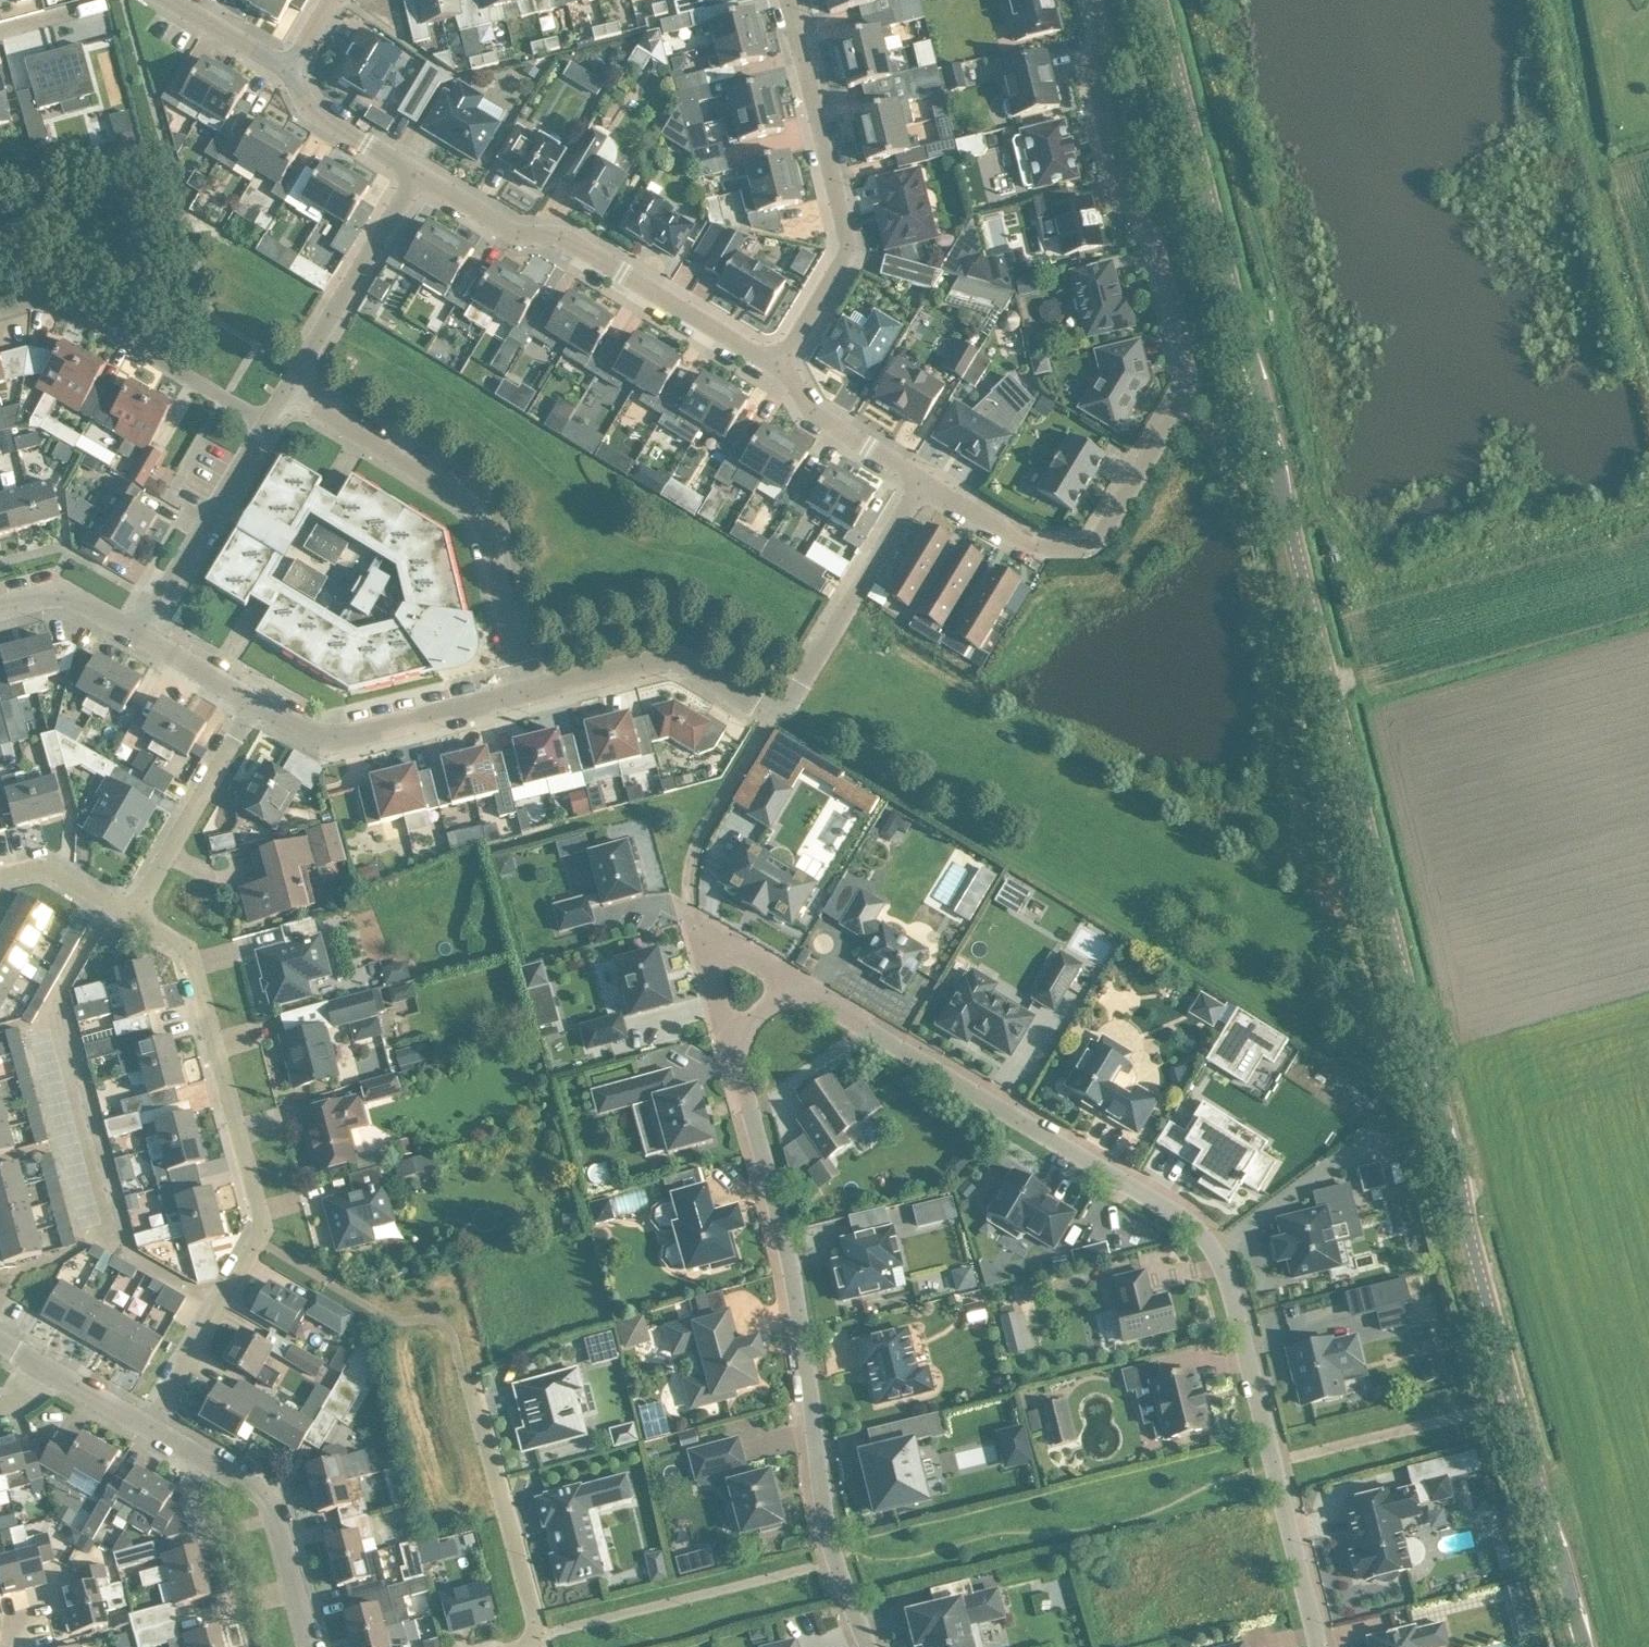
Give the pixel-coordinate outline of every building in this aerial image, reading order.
[(252,8),(250,10),(256,13),(264,0),(239,0),(252,8)] [(256,13),(261,16),(262,14),(279,24),(290,5),(302,12),(308,0),(264,0),(256,13)] [(442,22),(437,0),(404,0),(414,44),(431,39),(429,25),(442,22)] [(442,22),(456,18),(460,32),(476,29),(470,0),(437,0),(442,22)] [(476,29),(492,25),(490,10),(504,7),(502,0),(470,0),(476,29)] [(504,7),(517,3),(522,18),(538,14),(534,0),(502,0),(504,7)] [(538,14),(553,10),(552,0),(534,0),(538,14)] [(702,0),(685,0),(675,3),(678,16),(705,9),(702,0)] [(852,9),(874,3),(873,2),(880,0),(823,0),(824,5),(828,4),(830,14),(852,9)] [(892,12),(922,4),(921,0),(889,0),(892,12)] [(1014,42),(1061,30),(1060,29),(1058,30),(1051,0),(1006,0),(1011,21),(1009,21),(1014,42)] [(668,14),(666,3),(652,6),(655,17),(668,14)] [(922,4),(892,12),(895,25),(925,18),(922,4)] [(713,33),(716,45),(764,34),(760,19),(756,20),(753,10),(710,20),(710,22),(700,24),(703,36),(713,33)] [(690,14),(669,19),(661,21),(664,35),(694,27),(690,14)] [(605,25),(608,36),(621,33),(619,22),(605,25)] [(595,39),(608,36),(605,25),(592,28),(595,39)] [(883,40),(893,38),(890,26),(880,29),(880,28),(836,38),(839,48),(835,50),(838,64),(886,52),(883,40)] [(638,47),(668,66),(669,66),(660,30),(647,33),(638,47)] [(354,49),(337,78),(374,100),(401,55),(360,31),(351,47),(354,49)] [(767,48),(764,34),(716,45),(719,58),(709,60),(712,71),(722,69),(722,70),(765,60),(763,50),(767,48)] [(558,38),(544,41),(547,52),(560,49),(558,38)] [(534,55),(547,52),(544,41),(531,45),(534,55)] [(96,95),(82,45),(25,60),(33,89),(17,93),(23,113),(31,142),(48,137),(41,109),(96,95)] [(433,56),(454,71),(450,52),(433,56)] [(889,65),(886,52),(838,64),(842,79),(846,78),(849,88),(892,77),(892,76),(902,74),(899,62),(889,65)] [(1059,107),(1053,83),(1046,52),(1000,63),(1009,100),(1004,104),(1007,115),(1012,117),(1013,116),(1013,118),(1059,107)] [(496,53),(483,56),(486,67),(499,64),(496,53)] [(472,70),(486,67),(483,56),(470,60),(472,70)] [(970,83),(981,79),(973,58),(962,62),(970,83)] [(183,98),(203,111),(229,69),(215,61),(213,65),(205,60),(192,80),(180,72),(163,99),(177,108),(183,98)] [(571,63),(563,77),(596,97),(604,83),(571,63)] [(960,63),(938,69),(938,70),(940,79),(943,92),(949,90),(949,92),(967,88),(960,63)] [(427,64),(398,114),(415,124),(440,84),(453,80),(427,64)] [(529,64),(523,72),(533,79),(539,71),(529,64)] [(907,72),(910,86),(940,79),(938,70),(938,69),(937,65),(907,72)] [(240,81),(242,77),(229,69),(203,111),(198,119),(219,132),(219,133),(231,140),(235,134),(236,134),(248,114),(236,106),(248,86),(240,81)] [(678,93),(708,85),(705,72),(675,79),(678,93)] [(8,120),(6,110),(9,109),(6,99),(0,79),(0,123),(8,120)] [(931,97),(937,119),(949,116),(944,93),(943,92),(940,79),(910,86),(914,101),(931,97)] [(731,105),(734,117),(781,105),(778,91),(773,92),(771,82),(728,92),(728,94),(718,96),(721,107),(731,105)] [(434,110),(423,129),(477,161),(487,145),(500,124),(499,124),(498,123),(479,112),(486,99),(460,83),(452,96),(446,92),(434,110)] [(678,93),(681,104),(682,106),(711,99),(708,85),(678,93)] [(857,138),(904,127),(914,124),(909,101),(898,103),(898,102),(855,113),(857,123),(853,124),(857,138)] [(737,129),(727,132),(730,143),(740,141),(740,142),(783,131),(781,121),(785,120),(781,105),(734,117),(737,129)] [(949,116),(937,119),(940,134),(953,131),(949,116)] [(231,140),(218,160),(232,168),(237,159),(258,172),(281,134),(279,132),(281,129),(270,122),(268,126),(259,121),(247,141),(236,134),(235,134),(231,140)] [(1029,187),(1033,186),(1034,189),(1077,179),(1063,124),(1020,135),(1020,136),(1016,137),(1013,142),(1023,185),(1029,187)] [(515,167),(511,172),(541,190),(565,152),(535,134),(534,136),(519,127),(500,158),(515,167)] [(867,162),(888,157),(910,152),(910,150),(920,148),(917,137),(907,139),(904,127),(857,138),(860,153),(865,152),(867,162)] [(608,140),(593,131),(574,162),(562,181),(575,189),(570,198),(602,216),(625,177),(612,169),(614,166),(615,162),(616,157),(616,152),(614,148),(612,144),(608,140)] [(984,133),(955,140),(959,153),(958,153),(960,159),(984,153),(987,148),(984,133)] [(303,147),(281,134),(258,172),(279,185),(273,194),(286,201),(302,174),(291,167),(303,147)] [(929,160),(958,153),(959,153),(955,140),(955,139),(925,147),(929,160)] [(693,151),(694,155),(696,165),(726,157),(722,144),(693,151)] [(751,188),(752,189),(799,177),(795,163),(791,163),(789,153),(745,164),(746,165),(736,168),(738,179),(748,177),(751,188)] [(729,171),(726,157),(696,165),(699,178),(729,171)] [(314,181),(302,174),(286,201),(319,221),(325,213),(348,175),(326,161),(314,181)] [(346,255),(370,216),(358,208),(370,188),(361,183),(364,179),(353,172),(350,176),(348,175),(325,213),(346,225),(332,247),(346,255)] [(902,176),(881,182),(887,208),(891,221),(882,223),(888,247),(898,244),(902,261),(919,265),(920,265),(914,240),(937,234),(922,172),(902,176)] [(803,192),(799,177),(752,189),(751,188),(742,190),(745,204),(744,204),(747,215),(748,215),(751,226),(778,233),(781,223),(777,209),(801,203),(798,193),(803,192)] [(975,180),(957,182),(959,195),(977,193),(975,180)] [(1065,255),(1102,246),(1091,200),(1071,204),(1068,190),(1033,198),(1038,220),(1055,216),(1065,255)] [(653,244),(675,257),(694,227),(671,213),(673,210),(642,192),(620,228),(651,246),(653,244)] [(705,200),(709,218),(710,223),(725,226),(717,197),(705,200)] [(277,204),(271,217),(284,223),(290,211),(277,204)] [(388,263),(412,278),(417,269),(428,275),(451,237),(449,236),(451,232),(440,225),(438,229),(429,224),(417,244),(405,236),(388,263)] [(293,230),(286,239),(309,255),(315,246),(293,230)] [(749,306),(766,316),(784,281),(737,253),(745,240),(729,230),(705,269),(722,279),(717,286),(741,301),(741,302),(749,306)] [(473,251),(451,237),(428,275),(423,284),(456,304),(473,278),(461,271),(473,251)] [(286,248),(276,265),(289,273),(299,256),(286,248)] [(802,249),(790,270),(803,278),(815,258),(802,249)] [(1021,249),(984,258),(991,284),(1008,289),(1015,291),(1011,273),(1026,269),(1021,249)] [(318,267),(336,278),(345,263),(326,252),(318,267)] [(983,252),(960,258),(965,277),(991,284),(984,258),(983,252)] [(886,256),(880,275),(914,284),(919,265),(902,261),(886,256)] [(484,285),(473,278),(456,304),(468,311),(464,317),(486,331),(495,316),(518,278),(496,264),(484,285)] [(1111,264),(1090,269),(1072,273),(1078,298),(1073,302),(1075,311),(1082,313),(1087,337),(1132,326),(1127,302),(1121,303),(1111,264)] [(317,268),(307,284),(320,291),(324,294),(334,277),(317,268)] [(510,337),(524,345),(531,334),(530,334),(540,318),(539,318),(528,311),(540,291),(532,286),(534,282),(523,276),(521,279),(518,278),(495,316),(516,328),(510,337)] [(1015,291),(1008,289),(991,284),(965,277),(960,276),(945,301),(987,313),(993,304),(1003,310),(1015,291)] [(378,279),(370,292),(369,294),(369,295),(382,302),(382,301),(391,287),(379,279),(378,279)] [(530,334),(531,334),(553,348),(559,339),(569,345),(594,304),(581,295),(579,299),(570,294),(558,314),(546,307),(539,318),(540,318),(530,334)] [(594,304),(569,345),(564,355),(585,367),(597,374),(613,347),(602,341),(614,320),(605,315),(608,312),(594,304)] [(845,321),(821,360),(841,372),(845,364),(847,361),(857,367),(855,370),(869,378),(898,329),(881,318),(873,314),(869,321),(855,313),(849,324),(845,321)] [(1000,318),(999,326),(1004,332),(1012,333),(1018,327),(1019,319),(1014,313),(1006,313),(1000,318)] [(433,318),(426,329),(436,335),(443,324),(433,318)] [(625,354),(613,347),(597,374),(620,388),(625,379),(636,386),(661,344),(648,336),(646,340),(637,334),(625,354)] [(978,353),(963,344),(956,340),(940,366),(962,379),(978,353)] [(43,376),(37,388),(47,394),(58,400),(85,353),(63,341),(57,352),(43,376)] [(1148,380),(1143,359),(1139,343),(1139,342),(1097,352),(1102,373),(1080,408),(1118,430),(1148,380)] [(641,401),(664,415),(680,388),(669,381),(681,361),(672,356),(675,352),(661,344),(636,386),(647,392),(641,401)] [(29,347),(3,354),(10,380),(24,376),(29,347)] [(29,347),(24,376),(38,376),(52,351),(29,347)] [(92,419),(112,384),(99,377),(106,365),(85,353),(58,400),(92,419)] [(496,358),(490,367),(503,375),(509,366),(496,358)] [(875,397),(902,413),(921,425),(936,401),(944,388),(898,360),(875,397)] [(692,395),(680,388),(664,415),(659,423),(693,443),(703,427),(728,385),(715,376),(713,380),(704,375),(692,395)] [(934,438),(976,463),(990,472),(1007,444),(1011,437),(1033,402),(1009,377),(993,392),(994,393),(973,414),(956,403),(945,419),(934,438)] [(92,419),(126,439),(153,392),(131,380),(125,391),(112,384),(92,419)] [(536,393),(522,384),(519,389),(510,404),(524,413),(536,393)] [(742,393),(728,385),(703,427),(724,439),(719,448),(731,456),(740,440),(741,440),(748,429),(736,422),(748,402),(739,397),(742,393)] [(153,392),(126,439),(137,446),(146,451),(149,447),(149,448),(154,440),(175,404),(153,392)] [(576,393),(563,415),(576,423),(590,400),(576,393)] [(9,429),(0,397),(0,431),(9,429)] [(56,422),(84,435),(90,423),(62,410),(56,422)] [(30,421),(30,428),(40,429),(45,422),(33,415),(30,421)] [(45,422),(40,429),(47,433),(54,421),(47,417),(45,422)] [(573,442),(582,428),(570,421),(561,435),(573,442)] [(740,440),(731,456),(716,479),(729,487),(737,475),(748,482),(754,472),(763,478),(786,440),(784,439),(786,435),(775,428),(773,432),(764,427),(752,447),(741,440),(740,440)] [(0,433),(0,445),(14,441),(11,430),(0,433)] [(15,438),(18,450),(42,445),(39,432),(15,438)] [(1071,435),(1037,490),(1073,512),(1107,457),(1071,435)] [(786,440),(763,478),(784,491),(779,500),(791,507),(807,481),(796,474),(808,453),(786,440)] [(60,442),(51,456),(66,464),(74,450),(60,442)] [(146,451),(130,480),(143,488),(143,487),(148,478),(162,455),(149,448),(149,447),(146,451)] [(627,475),(634,462),(617,451),(609,464),(627,475)] [(87,455),(81,464),(98,474),(103,465),(87,455)] [(250,512),(240,528),(247,532),(257,516),(289,535),(322,480),(283,456),(250,511),(250,512)] [(819,488),(807,481),(791,507),(804,515),(809,506),(830,519),(853,481),(831,467),(819,488)] [(661,496),(669,484),(670,481),(657,473),(648,489),(661,496)] [(441,616),(434,627),(436,628),(429,639),(428,638),(421,649),(407,630),(356,642),(267,588),(259,601),(272,609),(257,635),(349,691),(436,670),(434,666),(440,662),(445,669),(459,666),(463,665),(467,662),(470,659),(472,655),(474,651),(474,647),(473,642),(469,629),(461,627),(462,620),(466,620),(445,533),(353,477),(337,503),(323,495),(315,508),(405,563),(417,613),(441,616)] [(157,483),(148,478),(143,487),(160,497),(165,488),(167,485),(159,480),(157,483)] [(859,549),(875,522),(863,514),(875,494),(867,489),(869,485),(858,479),(855,482),(853,481),(830,519),(851,531),(845,540),(859,549)] [(123,497),(112,517),(145,536),(157,516),(138,505),(145,494),(120,480),(113,492),(123,497)] [(38,525),(61,519),(56,498),(51,482),(28,488),(38,525)] [(672,502),(680,490),(669,484),(661,496),(672,502)] [(15,531),(38,525),(28,488),(5,494),(15,531)] [(99,510),(66,491),(69,518),(88,529),(99,510)] [(5,494),(0,496),(0,535),(15,531),(5,494)] [(696,517),(703,503),(692,497),(684,509),(696,517)] [(712,524),(718,513),(704,505),(698,515),(712,524)] [(100,537),(91,531),(84,543),(85,544),(81,552),(104,565),(108,558),(114,547),(132,557),(145,536),(112,517),(100,537)] [(740,542),(748,529),(737,523),(730,536),(740,542)] [(304,548),(328,563),(335,551),(342,556),(349,544),(318,525),(304,548)] [(928,526),(887,593),(889,594),(909,606),(950,540),(928,526)] [(279,552),(247,532),(240,528),(206,583),(246,607),(279,552)] [(815,543),(806,558),(828,571),(840,579),(848,566),(850,563),(815,543)] [(910,627),(909,628),(939,646),(940,645),(941,642),(949,630),(941,626),(982,559),(959,545),(919,612),(918,612),(911,624),(910,627)] [(795,552),(783,570),(795,577),(820,592),(826,583),(826,582),(823,579),(826,574),(828,571),(806,558),(795,552)] [(283,582),(315,601),(322,590),(314,585),(321,574),(297,559),(283,582)] [(355,609),(348,605),(341,617),(359,628),(391,620),(393,617),(374,606),(381,595),(400,606),(401,603),(393,571),(375,560),(368,572),(375,576),(355,609)] [(996,568),(956,635),(978,648),(1000,613),(1005,605),(1016,612),(1029,589),(1018,582),(1019,581),(996,568)] [(874,585),(866,597),(882,607),(889,594),(887,593),(874,585)] [(69,643),(52,646),(49,637),(25,644),(38,693),(49,690),(46,677),(59,674),(59,673),(70,670),(69,643)] [(90,695),(83,707),(94,713),(120,669),(98,656),(96,659),(69,643),(70,670),(67,680),(79,688),(90,695)] [(0,703),(1,703),(38,693),(25,644),(15,646),(11,644),(5,646),(3,650),(1,650),(9,680),(0,683),(0,702),(0,703)] [(120,669),(94,713),(104,719),(111,707),(122,714),(130,700),(141,681),(120,669)] [(185,712),(163,699),(152,718),(144,732),(155,738),(149,750),(160,756),(185,712)] [(18,715),(32,719),(35,704),(21,701),(18,715)] [(651,743),(652,743),(670,738),(698,755),(715,749),(725,731),(675,701),(651,707),(653,715),(645,718),(651,743)] [(1,747),(0,746),(12,743),(1,703),(0,703),(0,747),(1,747)] [(207,724),(185,712),(160,756),(169,762),(176,750),(188,757),(207,724)] [(623,714),(607,718),(619,764),(655,755),(652,743),(651,743),(645,718),(632,721),(625,722),(623,714)] [(586,732),(573,735),(583,773),(595,770),(619,764),(607,718),(584,724),(586,732)] [(559,730),(551,732),(536,736),(547,782),(570,776),(583,773),(573,735),(561,738),(559,730)] [(41,735),(50,769),(65,765),(63,758),(62,752),(56,731),(41,735)] [(116,766),(56,731),(62,752),(107,780),(115,767),(116,766)] [(775,731),(733,802),(752,813),(750,815),(770,827),(804,769),(834,788),(872,809),(878,798),(841,776),(843,773),(843,772),(775,731)] [(27,736),(15,739),(20,757),(32,754),(27,736)] [(514,750),(502,753),(511,790),(524,787),(524,788),(547,782),(536,736),(512,741),(514,750)] [(487,747),(480,749),(464,753),(476,800),(495,795),(500,816),(517,812),(516,810),(511,790),(502,753),(489,756),(487,747)] [(142,750),(132,766),(147,775),(153,765),(157,759),(142,750)] [(247,790),(238,806),(275,828),(292,798),(290,797),(311,761),(294,751),(281,773),(266,764),(250,792),(247,790)] [(443,767),(430,770),(440,808),(452,805),(476,800),(464,753),(441,759),(443,767)] [(175,778),(157,767),(153,765),(147,775),(143,782),(165,795),(175,778)] [(416,765),(408,767),(393,771),(404,817),(427,812),(427,811),(440,808),(430,770),(418,774),(416,765)] [(103,800),(97,812),(86,831),(123,852),(141,822),(145,824),(155,807),(148,802),(155,790),(115,767),(107,780),(98,797),(103,800)] [(38,769),(27,772),(40,821),(65,815),(59,794),(55,778),(42,782),(38,769)] [(371,785),(358,788),(368,826),(404,817),(393,771),(369,777),(371,785)] [(19,788),(6,791),(16,827),(40,821),(27,772),(15,775),(19,788)] [(660,781),(664,793),(677,790),(674,777),(660,781)] [(641,786),(625,790),(628,802),(642,799),(644,798),(641,786)] [(585,790),(569,795),(574,815),(577,814),(590,810),(585,790)] [(589,799),(593,812),(606,808),(603,796),(589,799)] [(525,808),(516,810),(517,812),(519,822),(528,820),(525,808)] [(324,829),(308,833),(310,838),(262,851),(269,876),(272,876),(273,880),(241,889),(250,923),(308,907),(298,868),(306,866),(307,868),(317,866),(317,868),(345,860),(341,847),(332,810),(325,812),(321,817),(324,829)] [(459,832),(447,835),(452,855),(464,850),(459,832)] [(600,833),(577,833),(578,850),(600,850),(600,833)] [(221,836),(209,839),(212,852),(224,849),(221,836)] [(745,842),(721,883),(725,885),(726,890),(734,895),(738,893),(744,896),(741,902),(765,916),(768,911),(774,914),(775,920),(783,924),(787,922),(791,924),(815,884),(792,871),(794,864),(794,858),(790,853),(784,850),(778,849),(772,851),(768,856),(745,842)] [(642,896),(627,843),(589,854),(600,895),(588,898),(588,897),(554,906),(561,931),(594,922),(590,908),(603,905),(603,907),(642,896)] [(511,855),(494,860),(498,875),(515,870),(511,855)] [(376,865),(356,870),(360,885),(380,880),(376,865)] [(982,868),(971,886),(985,895),(996,876),(982,868)] [(1033,894),(1008,879),(994,902),(1020,916),(1033,894)] [(882,982),(902,993),(927,951),(883,924),(881,926),(874,922),(884,905),(862,891),(841,925),(864,939),(865,937),(872,941),(860,962),(885,977),(882,982)] [(21,894),(9,914),(44,934),(55,913),(21,894)] [(371,925),(386,924),(385,903),(370,904),(371,925)] [(320,909),(310,912),(312,919),(314,918),(322,916),(320,909)] [(32,954),(44,934),(9,914),(0,930),(0,936),(32,954)] [(258,953),(272,1005),(294,1000),(310,996),(303,972),(327,966),(314,918),(312,919),(281,927),(286,946),(258,953)] [(73,921),(62,940),(61,943),(64,945),(74,951),(81,939),(86,929),(73,921)] [(1093,921),(1083,937),(1104,950),(1114,934),(1093,921)] [(20,974),(32,954),(0,936),(0,963),(20,974)] [(64,945),(52,966),(62,971),(74,951),(64,945)] [(626,998),(631,1016),(671,1005),(657,952),(617,963),(622,981),(619,986),(621,995),(626,998)] [(1054,1010),(1080,965),(1061,954),(1034,999),(1054,1010)] [(407,961),(381,967),(386,985),(411,979),(407,961)] [(550,985),(543,961),(520,967),(527,992),(550,985)] [(75,990),(79,1007),(109,999),(158,986),(152,962),(115,971),(119,984),(107,987),(105,982),(75,990)] [(8,994),(9,994),(20,974),(0,963),(0,990),(8,994)] [(62,971),(52,966),(46,976),(38,972),(37,973),(28,969),(25,976),(42,985),(41,986),(50,992),(53,987),(57,979),(62,971)] [(966,978),(939,1025),(966,1042),(973,1030),(987,1039),(986,1041),(1010,1055),(1032,1018),(990,993),(995,986),(973,973),(969,980),(966,978)] [(409,985),(388,990),(392,1003),(412,998),(409,985)] [(39,1012),(44,1003),(50,992),(41,986),(29,1006),(39,1012)] [(165,1010),(158,986),(109,999),(79,1007),(75,1008),(79,1023),(113,1014),(116,1022),(113,1023),(115,1029),(82,1038),(85,1046),(152,1028),(148,1015),(165,1010)] [(3,1017),(8,1010),(15,997),(9,994),(8,994),(0,990),(0,1015),(3,1017)] [(1201,993),(1195,1003),(1198,1018),(1213,1028),(1225,1008),(1201,993)] [(338,1076),(325,1028),(377,1015),(371,994),(328,1005),(327,1003),(302,1010),(281,1015),(286,1036),(281,1037),(286,1054),(291,1053),(300,1086),(338,1076)] [(170,1007),(171,1018),(192,1016),(191,1005),(170,1007)] [(39,1012),(29,1006),(25,1013),(26,1013),(24,1019),(32,1024),(39,1012)] [(1237,1008),(1206,1060),(1246,1083),(1262,1055),(1274,1062),(1288,1039),(1237,1008)] [(583,1027),(588,1048),(626,1038),(621,1017),(583,1027)] [(376,1018),(350,1025),(355,1043),(381,1036),(376,1018)] [(6,1031),(13,1055),(24,1052),(18,1028),(6,1031)] [(126,1063),(129,1075),(179,1062),(172,1037),(156,1042),(152,1028),(85,1046),(89,1061),(121,1052),(124,1064),(126,1063)] [(472,1036),(458,1036),(459,1052),(472,1052),(472,1036)] [(433,1058),(428,1042),(396,1051),(400,1068),(433,1058)] [(1097,1047),(1092,1043),(1066,1087),(1087,1099),(1090,1094),(1101,1101),(1096,1109),(1137,1134),(1158,1100),(1136,1087),(1138,1080),(1136,1073),(1131,1068),(1132,1067),(1127,1064),(1127,1058),(1126,1052),(1121,1048),(1114,1043),(1108,1042),(1102,1043),(1097,1047)] [(391,1048),(385,1049),(392,1074),(398,1072),(391,1048)] [(1303,1048),(1294,1063),(1313,1074),(1322,1060),(1303,1048)] [(24,1052),(13,1055),(19,1077),(30,1074),(24,1052)] [(148,1094),(121,1101),(125,1116),(138,1113),(139,1114),(179,1103),(175,1089),(185,1086),(179,1062),(129,1075),(132,1087),(145,1083),(148,1094)] [(1336,1068),(1327,1082),(1380,1114),(1392,1104),(1394,1103),(1379,1094),(1336,1068)] [(597,1107),(606,1112),(653,1100),(669,1154),(713,1142),(698,1085),(677,1092),(671,1070),(593,1092),(597,1107)] [(19,1077),(25,1100),(36,1097),(30,1074),(19,1077)] [(396,1075),(361,1085),(366,1103),(401,1094),(396,1075)] [(811,1113),(798,1122),(806,1133),(825,1160),(825,1161),(850,1144),(843,1134),(862,1121),(861,1120),(880,1106),(862,1080),(843,1093),(831,1076),(800,1098),(811,1113)] [(25,1100),(31,1122),(42,1119),(36,1097),(25,1100)] [(322,1107),(301,1113),(309,1141),(313,1140),(321,1170),(357,1161),(348,1130),(367,1125),(359,1097),(322,1107)] [(1204,1101),(1185,1132),(1207,1146),(1194,1167),(1192,1169),(1205,1177),(1201,1183),(1227,1199),(1226,1201),(1229,1203),(1240,1185),(1241,1186),(1243,1182),(1258,1192),(1260,1188),(1259,1187),(1275,1161),(1220,1127),(1227,1116),(1204,1101)] [(0,1106),(0,1130),(9,1128),(3,1106),(0,1106)] [(138,1113),(125,1116),(105,1122),(109,1139),(143,1130),(139,1114),(138,1113)] [(146,1139),(149,1151),(199,1138),(192,1113),(156,1123),(159,1136),(146,1139)] [(37,1144),(48,1141),(42,1119),(31,1122),(37,1144)] [(0,1130),(0,1154),(15,1150),(9,1128),(0,1130)] [(205,1162),(199,1138),(149,1151),(152,1162),(154,1162),(161,1187),(160,1187),(160,1189),(200,1178),(196,1164),(205,1162)] [(409,1139),(395,1142),(399,1157),(413,1154),(409,1139)] [(51,1154),(40,1157),(46,1180),(57,1177),(51,1154)] [(429,1155),(395,1164),(398,1178),(432,1169),(445,1166),(443,1158),(430,1162),(429,1155)] [(130,1156),(115,1159),(121,1183),(136,1179),(130,1156)] [(24,1185),(18,1163),(0,1168),(0,1192),(24,1185)] [(811,1170),(822,1186),(832,1179),(821,1163),(811,1170)] [(1386,1187),(1380,1163),(1357,1169),(1363,1193),(1386,1187)] [(349,1175),(354,1193),(325,1201),(338,1250),(373,1241),(367,1219),(391,1213),(379,1168),(349,1175)] [(1017,1174),(1013,1171),(989,1212),(1006,1223),(1003,1226),(1005,1231),(1017,1239),(1022,1238),(1026,1232),(1054,1249),(1075,1213),(1047,1196),(1049,1193),(1031,1182),(1033,1180),(1030,1176),(1027,1174),(1023,1172),(1018,1172),(1017,1174)] [(46,1180),(52,1202),(63,1199),(57,1177),(46,1180)] [(166,1214),(169,1226),(169,1227),(219,1213),(212,1189),(203,1191),(200,1178),(160,1189),(163,1202),(167,1201),(170,1213),(166,1214)] [(967,1180),(958,1190),(968,1198),(976,1188),(967,1180)] [(0,1192),(0,1216),(30,1208),(24,1185),(0,1192)] [(1320,1210),(1278,1221),(1283,1239),(1273,1242),(1279,1262),(1288,1259),(1293,1278),(1330,1269),(1324,1245),(1361,1236),(1348,1186),(1316,1194),(1320,1210)] [(737,1261),(729,1232),(742,1228),(737,1210),(713,1217),(705,1189),(675,1197),(676,1201),(663,1204),(653,1210),(651,1223),(659,1231),(669,1233),(674,1232),(677,1241),(672,1243),(664,1249),(662,1261),(670,1271),(680,1271),(688,1270),(712,1263),(714,1268),(737,1261)] [(136,1194),(125,1197),(128,1211),(139,1208),(136,1194)] [(952,1196),(912,1206),(917,1226),(957,1217),(952,1196)] [(611,1198),(588,1204),(594,1225),(616,1219),(611,1198)] [(52,1202),(58,1225),(69,1222),(63,1199),(52,1202)] [(36,1230),(30,1208),(0,1216),(0,1240),(36,1230)] [(135,1236),(138,1248),(186,1236),(198,1284),(215,1280),(220,1272),(212,1241),(225,1238),(219,1213),(169,1227),(169,1226),(135,1236)] [(58,1225),(64,1247),(64,1248),(76,1245),(69,1222),(58,1225)] [(842,1240),(843,1244),(846,1259),(833,1262),(842,1301),(890,1289),(886,1271),(902,1267),(893,1228),(842,1240)] [(36,1230),(0,1240),(0,1247),(4,1264),(42,1254),(36,1230)] [(1107,1243),(1071,1251),(1075,1264),(1110,1256),(1107,1243)] [(105,1251),(94,1244),(89,1253),(101,1260),(105,1251)] [(109,1264),(121,1271),(126,1263),(105,1251),(101,1260),(96,1268),(104,1273),(109,1264)] [(1066,1255),(1051,1259),(1054,1269),(1068,1265),(1066,1255)] [(982,1259),(979,1263),(986,1287),(1009,1281),(1011,1277),(982,1259)] [(138,1270),(126,1263),(121,1271),(133,1279),(138,1270)] [(1124,1342),(1175,1329),(1167,1295),(1151,1299),(1145,1272),(1116,1279),(1122,1306),(1116,1308),(1124,1342)] [(1403,1279),(1343,1293),(1348,1315),(1377,1308),(1382,1330),(1407,1324),(1401,1302),(1408,1301),(1403,1279)] [(156,1303),(156,1304),(166,1286),(154,1280),(149,1288),(161,1295),(156,1303)] [(61,1282),(42,1315),(62,1327),(81,1294),(61,1282)] [(305,1315),(342,1336),(354,1315),(336,1304),(317,1293),(309,1306),(270,1283),(254,1312),(289,1332),(296,1319),(301,1322),(305,1315)] [(166,1286),(156,1304),(177,1315),(187,1298),(166,1286)] [(984,1294),(987,1315),(1003,1312),(999,1291),(984,1294)] [(81,1294),(62,1327),(82,1338),(102,1305),(81,1294)] [(982,1301),(965,1306),(970,1323),(987,1318),(982,1301)] [(82,1338),(103,1350),(122,1316),(102,1305),(82,1338)] [(1016,1313),(1000,1317),(1010,1354),(1025,1350),(1016,1313)] [(643,1315),(617,1323),(624,1348),(639,1344),(647,1329),(643,1315)] [(103,1350),(123,1362),(143,1328),(122,1316),(103,1350)] [(758,1339),(756,1339),(737,1345),(730,1316),(709,1322),(703,1318),(668,1328),(675,1353),(696,1348),(698,1356),(703,1355),(708,1376),(703,1377),(710,1403),(735,1396),(733,1391),(757,1385),(750,1360),(763,1357),(758,1339)] [(1053,1317),(1039,1321),(1044,1336),(1057,1332),(1053,1317)] [(143,1374),(163,1339),(143,1328),(123,1362),(143,1374)] [(855,1342),(862,1369),(869,1368),(873,1385),(873,1388),(874,1393),(875,1396),(877,1400),(878,1405),(933,1391),(927,1368),(917,1371),(907,1329),(855,1342)] [(260,1342),(242,1331),(225,1360),(273,1389),(281,1375),(263,1365),(273,1350),(260,1342)] [(1362,1365),(1355,1338),(1332,1344),(1331,1340),(1287,1350),(1293,1372),(1295,1372),(1303,1405),(1326,1399),(1326,1401),(1340,1398),(1339,1396),(1344,1395),(1338,1371),(1362,1365)] [(342,1373),(354,1352),(342,1345),(330,1366),(342,1373)] [(286,1360),(316,1377),(324,1364),(294,1346),(286,1360)] [(1153,1366),(1124,1373),(1127,1390),(1136,1388),(1152,1384),(1161,1419),(1153,1421),(1157,1439),(1165,1437),(1166,1439),(1208,1428),(1203,1408),(1205,1407),(1201,1392),(1199,1392),(1194,1371),(1156,1381),(1153,1366)] [(515,1386),(520,1404),(527,1430),(525,1430),(520,1439),(524,1451),(585,1435),(574,1391),(582,1389),(577,1369),(515,1386)] [(315,1423),(304,1441),(319,1450),(337,1419),(343,1423),(362,1390),(341,1377),(330,1397),(322,1410),(315,1423)] [(219,1388),(202,1418),(237,1438),(245,1422),(291,1448),(284,1461),(290,1464),(315,1423),(301,1415),(253,1387),(245,1402),(219,1388)] [(662,1401),(639,1406),(647,1439),(670,1434),(662,1401)] [(1067,1429),(1060,1401),(1044,1405),(1051,1433),(1067,1429)] [(308,1402),(301,1415),(315,1423),(322,1410),(308,1402)] [(1038,1410),(1027,1413),(1032,1431),(1043,1428),(1038,1410)] [(939,1413),(868,1430),(873,1451),(868,1452),(877,1487),(871,1489),(876,1513),(927,1500),(913,1442),(944,1434),(939,1413)] [(995,1432),(1005,1470),(1035,1462),(1026,1424),(995,1432)] [(633,1425),(612,1431),(616,1445),(637,1440),(633,1425)] [(0,1439),(0,1458),(8,1490),(31,1484),(30,1482),(43,1479),(41,1472),(36,1451),(23,1455),(18,1435),(0,1439)] [(69,1480),(68,1481),(94,1496),(118,1454),(84,1435),(77,1446),(58,1435),(42,1464),(69,1480)] [(726,1472),(743,1534),(761,1529),(762,1532),(781,1527),(780,1524),(783,1523),(770,1473),(747,1478),(744,1468),(746,1467),(738,1438),(689,1451),(697,1480),(726,1472)] [(338,1443),(325,1447),(321,1456),(323,1463),(306,1467),(313,1490),(345,1482),(345,1481),(372,1474),(366,1451),(349,1456),(347,1448),(338,1443)] [(1475,1448),(1442,1456),(1447,1477),(1480,1469),(1475,1448)] [(8,1490),(0,1458),(0,1492),(8,1490)] [(115,1477),(82,1533),(93,1540),(111,1507),(119,1512),(117,1516),(130,1523),(157,1477),(137,1465),(126,1483),(115,1477)] [(547,1497),(537,1500),(544,1527),(554,1524),(561,1554),(552,1557),(559,1584),(569,1581),(569,1583),(604,1574),(598,1554),(601,1553),(589,1507),(610,1501),(613,1495),(630,1491),(626,1476),(581,1488),(580,1486),(546,1495),(547,1497)] [(183,1507),(169,1500),(176,1488),(157,1477),(130,1523),(150,1534),(152,1531),(162,1537),(163,1535),(169,1538),(189,1533),(183,1507)] [(1447,1477),(1427,1482),(1428,1485),(1432,1502),(1440,1500),(1447,1498),(1451,1493),(1447,1479),(1447,1477)] [(348,1494),(345,1482),(313,1490),(319,1514),(338,1508),(342,1522),(368,1515),(362,1491),(348,1494)] [(400,1482),(387,1485),(393,1508),(406,1505),(400,1482)] [(1351,1553),(1357,1579),(1365,1577),(1366,1580),(1380,1577),(1380,1579),(1385,1581),(1390,1581),(1394,1579),(1397,1575),(1396,1572),(1410,1569),(1410,1566),(1414,1565),(1418,1563),(1421,1560),(1423,1555),(1423,1551),(1421,1546),(1417,1543),(1413,1542),(1404,1542),(1398,1520),(1420,1515),(1414,1488),(1392,1494),(1391,1491),(1346,1502),(1358,1551),(1351,1553)] [(63,1505),(55,1518),(68,1525),(76,1512),(63,1505)] [(375,1539),(368,1515),(342,1522),(345,1535),(326,1540),(332,1563),(364,1555),(364,1554),(361,1542),(375,1539)] [(17,1516),(3,1520),(3,1522),(5,1531),(10,1529),(19,1527),(17,1516)] [(28,1539),(25,1525),(19,1527),(10,1529),(11,1531),(17,1553),(16,1553),(25,1590),(48,1584),(43,1564),(55,1561),(48,1533),(28,1539)] [(71,1528),(67,1536),(68,1542),(76,1546),(77,1544),(82,1535),(81,1534),(71,1528)] [(1,1533),(6,1556),(0,1557),(0,1595),(3,1594),(3,1596),(25,1590),(16,1553),(17,1553),(11,1531),(1,1533)] [(77,1544),(76,1546),(89,1553),(95,1542),(93,1541),(82,1535),(77,1544)] [(428,1542),(417,1545),(422,1562),(422,1565),(443,1560),(439,1546),(437,1540),(428,1542)] [(416,1541),(400,1545),(406,1567),(422,1562),(417,1545),(416,1541)] [(154,1542),(114,1553),(118,1569),(158,1559),(154,1542)] [(140,1572),(144,1587),(169,1580),(169,1581),(204,1572),(198,1547),(162,1557),(165,1566),(140,1572)] [(346,1585),(349,1598),(388,1588),(387,1587),(378,1550),(364,1554),(364,1555),(332,1563),(338,1587),(346,1585)] [(651,1582),(668,1579),(663,1552),(646,1556),(651,1582)] [(685,1556),(677,1559),(681,1575),(689,1573),(685,1556)] [(66,1612),(103,1603),(102,1602),(126,1596),(122,1582),(110,1586),(104,1565),(77,1572),(80,1585),(60,1590),(66,1612)] [(210,1596),(204,1572),(169,1581),(175,1605),(189,1601),(210,1596)] [(345,1613),(352,1637),(403,1623),(411,1621),(404,1597),(413,1595),(409,1581),(387,1587),(388,1588),(349,1598),(353,1611),(345,1613)] [(466,1625),(492,1618),(484,1585),(463,1590),(441,1596),(451,1632),(467,1627),(466,1625)] [(925,1646),(985,1646),(979,1625),(1006,1618),(999,1590),(908,1613),(909,1615),(904,1617),(909,1633),(913,1632),(914,1635),(917,1646),(925,1645),(925,1646)] [(105,1612),(129,1606),(126,1596),(102,1602),(103,1603),(66,1612),(72,1634),(93,1629),(108,1625),(105,1612)] [(130,1615),(134,1633),(175,1622),(171,1604),(130,1615)] [(138,1646),(152,1646),(170,1642),(171,1646),(224,1646),(219,1627),(198,1632),(179,1638),(175,1622),(134,1633),(138,1646)] [(403,1623),(352,1637),(354,1646),(405,1646),(408,1646),(409,1642),(404,1625),(404,1626),(403,1623)] [(1370,1639),(1372,1646),(1443,1646),(1448,1646),(1443,1624),(1414,1631),(1414,1629),(1370,1639)] [(115,1637),(118,1646),(130,1646),(127,1634),(115,1637)] [(442,1638),(425,1643),(426,1646),(444,1646),(442,1638)]
